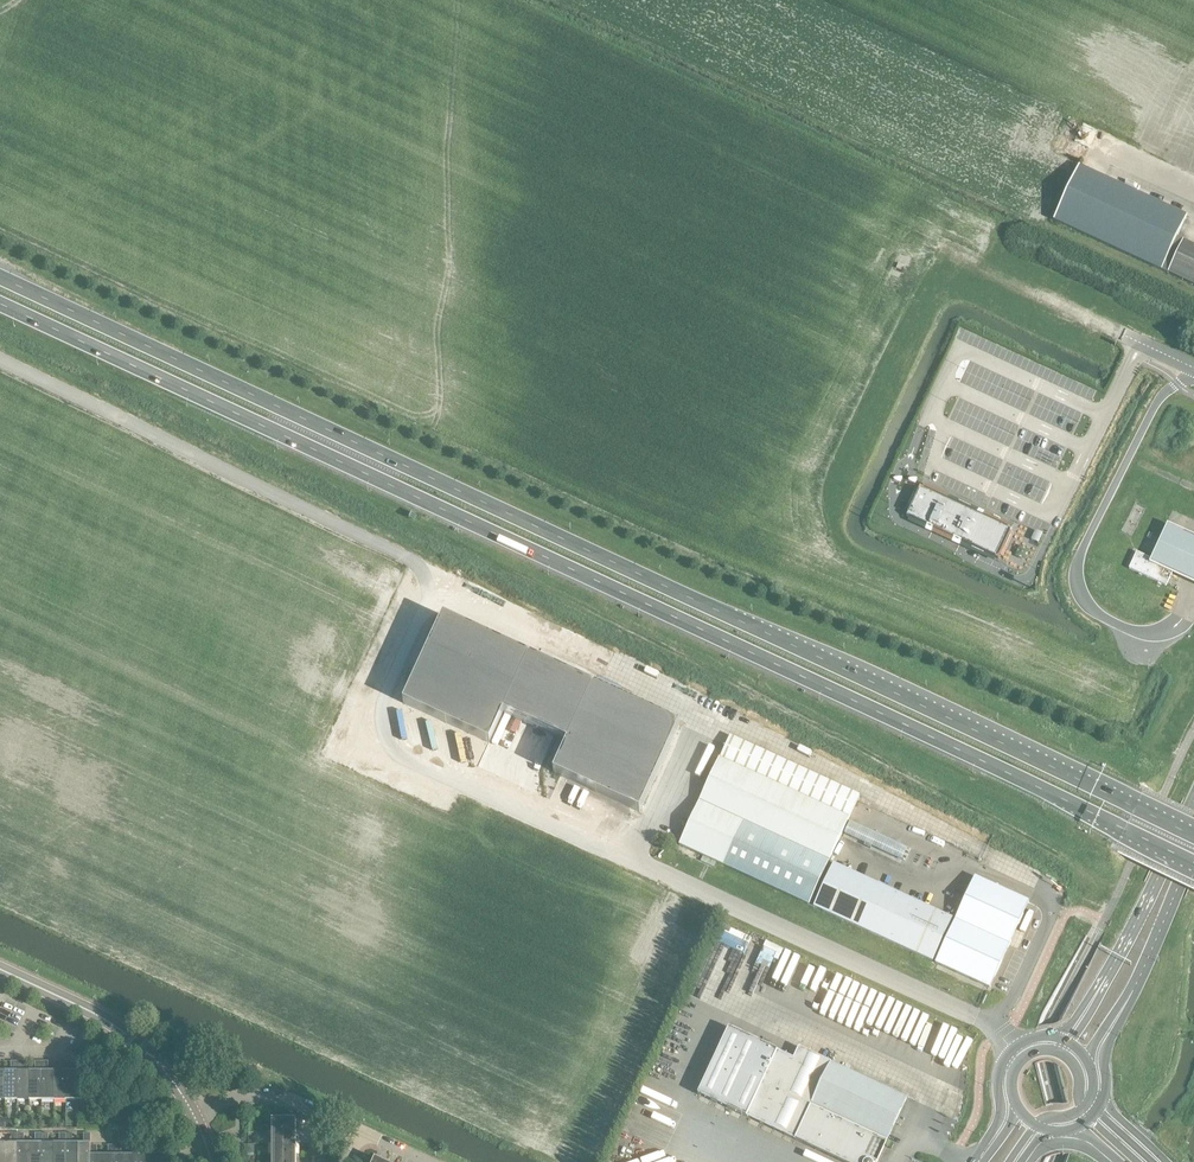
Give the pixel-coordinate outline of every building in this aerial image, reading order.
[(1054,221),(1124,253),(1162,271),(1187,216),(1079,166),(1054,221)] [(1168,273),(1193,285),(1193,246),(1183,241),(1168,273)] [(920,487),(907,517),(927,526),(926,529),(931,531),(933,529),(954,539),(953,542),(978,553),(980,551),(998,559),(1012,530),(920,487)] [(1166,525),(1149,564),(1193,586),(1193,538),(1166,525)] [(1129,569),(1166,586),(1173,572),(1152,563),(1153,560),(1137,552),(1129,569)] [(444,617),(404,704),(489,743),(503,713),(556,738),(557,738),(567,743),(553,773),(640,812),(680,725),(595,686),(444,617)] [(679,845),(809,905),(849,818),(719,758),(679,845)] [(866,827),(858,844),(881,854),(883,849),(910,861),(915,850),(866,827)] [(952,919),(834,865),(814,907),(933,962),(952,919)] [(1029,902),(974,877),(935,963),(990,988),(1029,902)] [(745,953),(753,936),(730,926),(699,997),(722,1007),(727,996),(732,999),(751,956),(745,953)] [(773,969),(776,960),(785,964),(791,950),(767,940),(758,963),(773,969)] [(883,1032),(918,1046),(931,1013),(846,978),(830,1015),(860,1027),(862,1021),(884,1030),(883,1032)] [(831,1063),(798,1048),(793,1060),(777,1053),(777,1052),(729,1029),(698,1095),(746,1118),(842,1161),(877,1161),(888,1140),(811,1105),(831,1063)] [(957,1045),(970,1050),(975,1037),(962,1032),(957,1045)] [(67,1099),(67,1061),(60,1061),(60,1073),(54,1073),(55,1077),(55,1099),(67,1099)] [(79,1099),(79,1077),(79,1072),(73,1072),(73,1061),(67,1061),(67,1099),(79,1099)] [(91,1099),(91,1061),(84,1061),(84,1072),(79,1072),(79,1077),(79,1099),(91,1099)] [(18,1099),(18,1062),(12,1062),(12,1073),(6,1073),(6,1077),(6,1099),(18,1099)] [(31,1099),(30,1077),(30,1073),(25,1073),(25,1062),(18,1062),(18,1099),(31,1099)] [(42,1099),(42,1062),(36,1062),(36,1073),(30,1073),(30,1077),(31,1099),(42,1099)] [(55,1099),(55,1077),(54,1073),(49,1073),(49,1062),(42,1062),(42,1099),(55,1099)] [(888,1140),(907,1098),(831,1063),(811,1105),(888,1140)] [(297,1132),(296,1121),(296,1120),(272,1120),(272,1132),(297,1132)] [(297,1144),(297,1132),(272,1132),(272,1144),(297,1144)] [(18,1134),(12,1134),(12,1145),(6,1145),(6,1161),(19,1161),(18,1134)] [(31,1145),(25,1145),(25,1134),(18,1134),(19,1161),(31,1161),(31,1145)] [(42,1134),(36,1134),(36,1145),(31,1145),(31,1161),(43,1161),(42,1134)] [(55,1145),(49,1145),(49,1134),(42,1134),(43,1161),(55,1161),(55,1145)] [(67,1134),(60,1134),(60,1145),(55,1145),(55,1161),(67,1161),(67,1134)] [(79,1145),(73,1145),(73,1134),(67,1134),(67,1161),(79,1161),(79,1145)] [(91,1145),(91,1134),(84,1134),(84,1145),(79,1145),(79,1161),(91,1161),(91,1146),(91,1145)] [(297,1156),(297,1144),(272,1144),(272,1156),(297,1156)] [(103,1157),(97,1157),(97,1145),(91,1145),(91,1146),(91,1161),(103,1161),(103,1157)] [(164,1145),(157,1145),(157,1157),(151,1157),(151,1161),(164,1161),(164,1145)] [(115,1146),(109,1146),(109,1157),(103,1157),(103,1161),(115,1161),(115,1146)] [(127,1157),(122,1157),(122,1146),(115,1146),(115,1161),(127,1161),(127,1157)] [(139,1146),(133,1146),(133,1157),(127,1157),(127,1161),(139,1161),(139,1146)] [(151,1157),(146,1157),(146,1146),(139,1146),(139,1161),(151,1161),(151,1157)]
